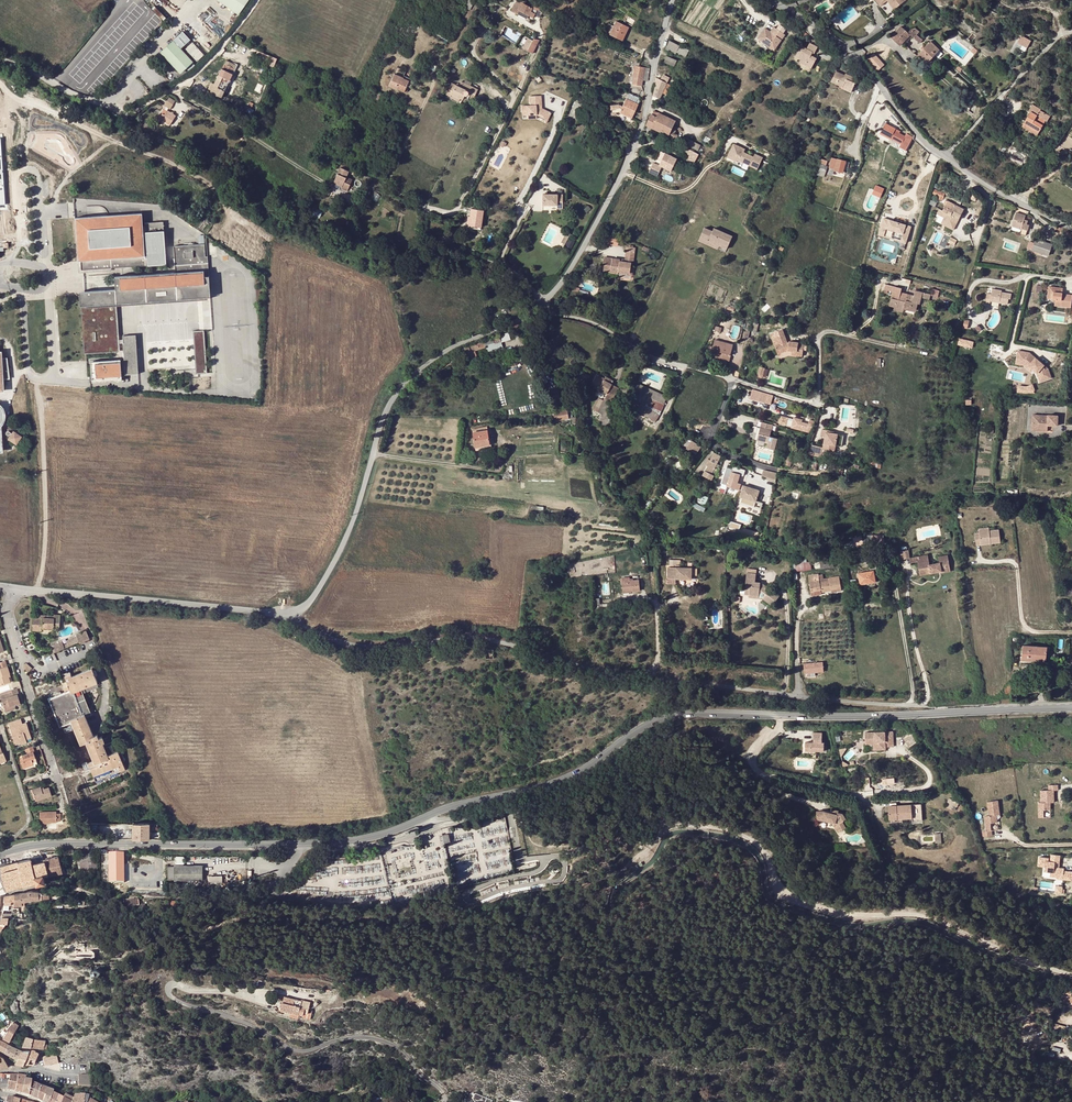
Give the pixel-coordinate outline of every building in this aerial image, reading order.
[(250,0),(217,0),(239,15),(250,0)] [(465,7),(470,10),(475,0),(469,0),(465,7)] [(542,5),(536,2),(535,4),(532,8),(524,4),(525,2),(522,0),(517,0),(512,10),(517,13),(519,11),(528,16),(529,15),(534,17),(535,14),(540,17),(541,12),(540,11),(542,5)] [(896,8),(904,2),(903,0),(889,0),(896,8)] [(527,19),(528,16),(519,11),(517,13),(517,14),(527,19)] [(486,29),(489,23),(478,16),(474,23),(486,29)] [(610,34),(617,37),(616,38),(622,41),(628,27),(616,22),(613,28),(611,33),(610,34)] [(774,49),(781,40),(776,36),(777,35),(782,39),(785,35),(774,27),(770,32),(765,28),(758,38),(774,49)] [(900,46),(905,41),(901,37),(906,32),(900,27),(891,38),(900,46)] [(911,30),(908,33),(910,35),(919,44),(922,40),(911,30)] [(182,49),(191,40),(183,32),(174,40),(182,49)] [(906,32),(901,37),(905,41),(910,35),(908,33),(906,32)] [(1022,38),(1018,44),(1027,49),(1030,43),(1022,38)] [(532,54),(539,40),(534,39),(532,41),(529,49),(524,47),(523,49),(532,54)] [(532,41),(529,39),(524,47),(529,49),(532,41)] [(666,49),(676,54),(677,52),(687,57),(690,51),(670,41),(666,49)] [(191,63),(172,42),(162,52),(180,72),(191,63)] [(930,42),(924,48),(922,51),(918,55),(927,64),(939,50),(930,42)] [(204,56),(193,43),(186,50),(197,62),(204,56)] [(816,60),(811,56),(812,54),(814,54),(817,48),(810,44),(809,44),(806,50),(801,47),(795,57),(801,60),(799,63),(811,69),(816,60)] [(275,62),(276,60),(254,50),(252,54),(268,61),(269,60),(275,62)] [(875,52),(868,59),(879,70),(886,64),(875,52)] [(665,63),(674,67),(677,61),(667,57),(664,63),(665,63)] [(221,69),(214,84),(212,90),(210,93),(221,98),(222,96),(224,92),(229,81),(230,81),(233,74),(232,74),(236,65),(226,61),(225,65),(224,64),(222,69),(221,69)] [(633,64),(633,66),(635,67),(632,85),(632,87),(635,87),(643,91),(641,86),(643,80),(647,81),(650,69),(639,67),(639,65),(637,61),(634,62),(633,64)] [(396,74),(404,78),(404,77),(406,72),(398,68),(396,74)] [(836,72),(831,82),(841,86),(841,84),(853,89),(855,83),(851,82),(853,77),(846,74),(845,76),(836,72)] [(397,89),(405,92),(407,86),(409,82),(394,76),(391,83),(398,86),(397,89)] [(670,91),(672,87),(667,84),(660,80),(658,79),(653,97),(660,99),(665,89),(670,91)] [(473,100),(477,90),(464,83),(464,84),(461,82),(459,85),(456,84),(455,86),(451,84),(447,95),(451,97),(452,95),(460,99),(461,97),(464,98),(468,100),(469,98),(473,100)] [(632,119),(640,99),(628,94),(627,97),(622,107),(619,105),(611,106),(611,114),(620,113),(632,119)] [(535,117),(547,122),(550,115),(541,111),(540,98),(528,98),(528,104),(530,104),(530,108),(520,108),(521,117),(526,117),(535,117)] [(170,109),(173,104),(167,101),(164,105),(170,109)] [(1030,113),(1024,123),(1039,132),(1045,121),(1036,116),(1040,110),(1034,107),(1033,108),(1030,113)] [(163,113),(159,119),(170,126),(176,116),(173,114),(173,113),(171,112),(171,113),(166,110),(166,111),(164,110),(162,113),(163,113)] [(1036,116),(1045,121),(1047,122),(1050,117),(1041,112),(1041,111),(1040,110),(1036,116)] [(672,129),(676,121),(659,113),(659,114),(654,112),(652,115),(646,126),(676,140),(678,136),(675,134),(676,131),(672,129)] [(885,124),(886,122),(884,121),(881,126),(883,127),(882,131),(880,134),(890,140),(891,138),(895,140),(899,133),(895,131),(896,130),(885,124)] [(1024,123),(1022,127),(1037,135),(1039,132),(1024,123)] [(906,151),(913,138),(907,134),(899,147),(906,151)] [(700,146),(685,138),(682,143),(698,151),(700,146)] [(743,149),(734,145),(727,158),(737,163),(738,161),(757,171),(763,160),(755,156),(754,159),(744,153),(741,152),(743,149)] [(696,160),(698,155),(690,151),(686,150),(685,153),(688,155),(686,158),(694,162),(695,160),(696,160)] [(671,172),(677,160),(661,152),(658,160),(662,162),(660,166),(654,163),(649,172),(657,176),(662,167),(671,172)] [(847,171),(849,163),(832,158),(829,167),(834,169),(833,171),(843,173),(844,170),(847,171)] [(821,159),(817,172),(825,175),(827,167),(826,166),(827,161),(821,159)] [(347,191),(353,179),(347,177),(349,171),(340,168),(334,183),(342,187),(341,189),(347,191)] [(884,186),(875,183),(872,192),(880,196),(884,186)] [(562,211),(562,196),(542,196),(541,207),(556,207),(556,211),(562,211)] [(329,212),(334,201),(330,199),(325,210),(329,212)] [(946,200),(944,204),(946,205),(943,211),(940,210),(938,214),(945,218),(949,220),(947,224),(955,228),(964,209),(946,200)] [(6,201),(0,201),(0,214),(11,214),(11,205),(6,205),(6,201)] [(314,214),(321,217),(323,210),(316,208),(314,214)] [(470,220),(469,226),(481,228),(484,210),(471,209),(470,217),(470,220)] [(1027,224),(1030,214),(1026,213),(1016,209),(1015,211),(1016,212),(1016,213),(1012,226),(1013,226),(1021,229),(1020,233),(1019,234),(1025,236),(1029,225),(1027,224)] [(166,264),(163,221),(145,222),(145,226),(143,226),(142,213),(74,217),(78,261),(80,261),(81,270),(111,268),(131,266),(146,265),(166,264)] [(906,243),(911,227),(884,218),(879,235),(906,243)] [(949,220),(945,218),(942,224),(954,230),(955,228),(947,224),(949,220)] [(727,249),(733,236),(714,228),(713,231),(704,228),(699,240),(707,244),(709,241),(727,249)] [(608,234),(605,242),(618,246),(620,238),(608,234)] [(1036,240),(1033,248),(1032,250),(1042,254),(1048,256),(1052,245),(1036,240)] [(718,249),(719,246),(709,241),(707,244),(718,249)] [(205,297),(204,276),(208,276),(207,256),(205,256),(204,243),(173,246),(175,272),(119,276),(120,289),(124,289),(124,292),(184,288),(185,298),(205,297)] [(633,263),(634,252),(626,251),(625,260),(620,259),(619,260),(619,261),(631,263),(633,263)] [(631,263),(619,261),(619,260),(603,257),(603,264),(605,264),(604,271),(618,273),(618,271),(629,272),(631,263)] [(111,270),(111,268),(81,270),(80,261),(78,261),(78,273),(111,270)] [(116,303),(185,298),(184,288),(124,292),(124,289),(120,289),(119,276),(114,276),(115,289),(100,290),(101,301),(99,301),(99,305),(107,305),(108,330),(118,330),(116,303)] [(1054,306),(1071,308),(1071,300),(1071,296),(1067,295),(1066,297),(1062,296),(1062,294),(1063,289),(1049,287),(1047,299),(1055,300),(1054,306)] [(1008,304),(1010,294),(1001,292),(1002,291),(992,289),(991,294),(987,293),(985,302),(990,303),(990,301),(991,299),(1000,301),(999,303),(1008,304)] [(136,348),(135,335),(122,335),(122,339),(119,339),(118,330),(108,330),(107,305),(99,305),(99,301),(101,301),(100,290),(88,291),(88,293),(81,294),(84,332),(82,332),(83,341),(85,341),(85,352),(119,350),(119,343),(123,342),(125,374),(138,373),(138,367),(139,348),(136,348)] [(902,297),(900,297),(901,294),(893,292),(893,293),(890,303),(895,305),(894,307),(903,309),(910,311),(911,307),(916,309),(917,305),(919,305),(921,298),(921,297),(914,296),(913,298),(911,298),(912,296),(907,295),(907,296),(903,295),(902,297)] [(785,335),(783,329),(774,332),(776,339),(785,335)] [(207,373),(204,330),(193,330),(193,339),(195,338),(197,373),(207,373)] [(803,352),(804,343),(787,341),(785,335),(776,339),(779,345),(775,347),(778,354),(788,350),(792,351),(803,352)] [(472,358),(477,357),(475,350),(485,347),(486,352),(502,347),(499,337),(493,339),(492,339),(464,348),(467,358),(468,361),(473,360),(472,358)] [(973,348),(974,341),(959,338),(958,345),(973,348)] [(83,354),(119,351),(119,350),(85,352),(85,341),(83,341),(83,354)] [(729,361),(733,345),(715,341),(712,353),(716,355),(716,358),(729,361)] [(1030,353),(1018,351),(1017,357),(1028,359),(1025,361),(1033,369),(1037,373),(1040,382),(1051,378),(1048,369),(1045,370),(1044,366),(1030,353)] [(1028,359),(1017,357),(1016,363),(1023,364),(1031,371),(1033,369),(1025,361),(1028,359)] [(122,380),(121,375),(96,377),(95,363),(120,361),(120,359),(90,361),(92,381),(92,382),(122,380)] [(121,375),(120,361),(95,363),(96,377),(121,375)] [(560,371),(558,374),(566,381),(569,378),(560,371)] [(587,376),(578,371),(576,376),(578,377),(577,378),(575,377),(573,380),(581,384),(583,380),(585,381),(587,376)] [(615,405),(618,400),(614,398),(616,394),(619,389),(611,385),(603,381),(604,379),(596,375),(591,385),(607,394),(603,401),(599,399),(593,410),(601,415),(609,402),(615,405)] [(657,393),(637,384),(631,398),(661,412),(667,397),(663,396),(662,397),(656,394),(657,393)] [(563,403),(558,390),(550,394),(553,401),(555,405),(555,406),(563,403)] [(659,416),(661,412),(631,398),(630,400),(645,406),(659,416)] [(625,404),(627,400),(624,399),(622,403),(625,404),(623,407),(625,408),(625,407),(630,410),(635,413),(637,411),(655,422),(659,416),(645,406),(630,400),(629,400),(627,405),(625,404)] [(614,407),(615,405),(609,402),(601,415),(601,416),(605,418),(611,406),(614,407)] [(617,408),(614,407),(611,406),(605,418),(601,416),(599,419),(598,419),(597,420),(602,423),(601,426),(606,429),(617,408)] [(622,412),(617,408),(606,429),(610,431),(619,414),(622,412)] [(553,412),(554,421),(568,419),(566,410),(553,412)] [(626,413),(622,412),(619,414),(610,431),(615,433),(626,413)] [(617,434),(627,414),(626,413),(615,433),(617,434)] [(1048,416),(1032,415),(1032,422),(1037,423),(1036,427),(1047,428),(1048,425),(1048,423),(1051,423),(1051,425),(1057,426),(1058,416),(1048,415),(1048,416)] [(786,425),(788,418),(782,416),(779,423),(786,425)] [(791,427),(791,428),(811,434),(814,423),(809,422),(808,425),(802,424),(799,423),(799,420),(794,418),(794,419),(791,427)] [(1047,431),(1047,428),(1036,427),(1037,423),(1032,422),(1031,430),(1047,431)] [(771,432),(772,428),(773,427),(762,424),(760,429),(771,432)] [(16,445),(21,436),(11,430),(11,431),(5,427),(5,430),(7,431),(6,431),(5,432),(5,433),(6,433),(6,434),(7,434),(8,434),(9,433),(9,432),(9,431),(10,432),(6,439),(16,445)] [(760,429),(757,441),(766,443),(766,441),(768,442),(768,444),(767,448),(774,450),(777,451),(779,445),(776,445),(777,439),(770,437),(771,432),(760,429)] [(880,439),(881,433),(854,429),(854,435),(880,439)] [(810,445),(808,455),(821,458),(821,456),(822,454),(833,456),(836,445),(841,446),(844,436),(834,434),(835,432),(823,430),(822,435),(826,436),(823,448),(810,445)] [(473,433),(475,447),(482,446),(482,445),(489,444),(487,431),(473,433)] [(696,455),(701,447),(691,441),(687,448),(692,452),(696,455)] [(705,471),(703,476),(712,481),(714,476),(712,475),(716,465),(721,456),(714,453),(711,461),(708,460),(706,466),(708,467),(706,472),(705,471)] [(733,467),(732,470),(727,468),(722,484),(727,486),(727,487),(731,488),(739,490),(741,484),(738,483),(739,480),(740,475),(743,476),(745,471),(733,467)] [(835,467),(833,475),(841,477),(842,473),(837,473),(838,467),(835,467)] [(776,483),(777,474),(771,472),(769,472),(768,472),(767,478),(766,480),(776,483)] [(756,502),(759,491),(744,486),(742,492),(740,497),(756,502)] [(700,494),(697,502),(705,506),(708,498),(700,494)] [(649,501),(643,509),(645,511),(652,503),(649,501)] [(696,502),(694,506),(704,511),(706,508),(696,502)] [(979,531),(979,534),(976,535),(977,547),(982,546),(982,543),(992,542),(992,545),(1002,544),(1001,531),(990,532),(990,529),(979,531)] [(909,559),(908,551),(900,553),(901,561),(909,559)] [(917,563),(918,570),(923,569),(924,573),(930,572),(930,575),(938,574),(937,571),(941,570),(941,573),(942,574),(950,572),(948,556),(946,556),(938,557),(939,564),(929,565),(929,563),(923,564),(922,557),(909,559),(910,564),(917,563)] [(811,560),(794,561),(795,571),(812,570),(811,560)] [(834,568),(833,560),(820,563),(821,570),(834,568)] [(691,579),(692,568),(668,567),(668,578),(676,578),(691,579)] [(875,583),(873,571),(858,574),(860,585),(875,583)] [(767,590),(763,588),(760,587),(760,582),(755,581),(756,573),(747,572),(746,585),(750,585),(749,593),(759,594),(764,591),(767,594),(764,599),(773,605),(779,597),(769,588),(767,590)] [(841,587),(839,577),(824,580),(823,576),(819,577),(818,575),(808,577),(809,582),(811,592),(821,590),(821,593),(832,591),(831,588),(837,588),(841,587)] [(769,588),(766,586),(767,585),(760,578),(760,582),(760,587),(763,588),(767,590),(769,588)] [(630,579),(622,580),(623,592),(631,591),(631,592),(640,591),(639,581),(633,581),(630,582),(630,579)] [(758,599),(759,594),(749,593),(750,585),(746,585),(745,594),(749,595),(749,598),(758,599)] [(60,616),(54,615),(54,617),(54,619),(42,618),(32,618),(32,631),(42,632),(42,629),(59,630),(60,616)] [(86,632),(76,636),(76,637),(78,642),(79,644),(90,639),(86,632)] [(66,641),(67,644),(69,647),(78,642),(76,637),(66,641)] [(54,653),(69,647),(67,644),(63,645),(62,642),(51,647),(52,650),(54,653)] [(1047,653),(1050,653),(1050,651),(1050,648),(1023,646),(1022,661),(1046,662),(1047,653)] [(493,659),(492,650),(480,651),(481,657),(485,657),(485,659),(493,659)] [(8,675),(9,674),(10,674),(6,661),(0,663),(0,686),(10,683),(9,677),(8,675)] [(805,673),(825,672),(824,661),(804,662),(805,673)] [(96,782),(125,770),(118,752),(107,756),(103,744),(104,743),(102,737),(95,740),(86,717),(91,715),(89,709),(81,690),(97,683),(92,670),(72,678),(71,675),(65,677),(67,682),(70,688),(70,690),(71,693),(62,697),(61,694),(52,698),(48,699),(60,728),(72,723),(81,746),(86,743),(94,762),(89,763),(96,782)] [(12,691),(0,694),(2,700),(5,710),(11,708),(10,706),(15,705),(20,703),(17,695),(14,696),(12,691)] [(9,723),(15,743),(20,742),(21,743),(21,745),(27,743),(26,740),(26,738),(31,737),(26,723),(22,725),(21,724),(19,720),(9,723)] [(893,731),(885,731),(865,732),(865,742),(865,745),(873,745),(873,750),(886,750),(885,742),(885,736),(887,736),(887,747),(894,747),(893,731)] [(822,732),(813,732),(813,742),(805,742),(805,751),(811,751),(816,751),(824,751),(824,742),(822,742),(822,732)] [(917,742),(911,733),(905,736),(911,746),(917,742)] [(34,752),(35,752),(33,747),(26,749),(27,754),(22,756),(23,759),(20,760),(23,769),(34,766),(33,763),(37,762),(34,752)] [(1058,785),(1048,785),(1049,790),(1040,790),(1041,802),(1038,803),(1039,817),(1044,817),(1043,810),(1050,810),(1050,802),(1054,802),(1053,790),(1058,790),(1058,785)] [(35,800),(51,795),(49,787),(44,788),(42,789),(41,787),(41,786),(32,789),(35,799),(35,800)] [(948,795),(943,803),(950,807),(953,801),(957,803),(958,801),(948,795)] [(992,836),(991,831),(990,823),(997,822),(996,815),(1000,815),(998,800),(987,802),(989,816),(984,816),(986,831),(982,832),(983,837),(992,836)] [(921,804),(888,806),(889,820),(912,818),(912,821),(922,820),(921,804)] [(822,821),(822,820),(835,823),(836,825),(834,827),(837,833),(846,828),(843,822),(846,819),(843,813),(838,813),(837,812),(837,814),(832,813),(824,811),(823,810),(816,811),(817,821),(822,821)] [(49,824),(57,823),(57,821),(56,814),(56,812),(40,812),(40,825),(49,824)] [(149,825),(133,825),(133,839),(133,840),(149,840),(149,825)] [(102,854),(103,882),(124,882),(124,854),(102,854)] [(1054,867),(1055,862),(1059,863),(1060,855),(1051,854),(1050,861),(1048,861),(1049,858),(1039,857),(1038,866),(1044,866),(1044,868),(1054,868),(1054,867)] [(48,875),(45,861),(44,862),(44,860),(43,856),(42,856),(0,867),(0,872),(0,873),(3,884),(4,888),(5,892),(10,890),(19,888),(27,886),(36,884),(36,886),(46,884),(45,883),(45,882),(44,876),(48,875)] [(45,861),(48,875),(44,876),(45,882),(48,881),(62,878),(63,878),(62,873),(58,856),(44,860),(44,862),(45,861)] [(81,865),(81,874),(98,873),(97,864),(81,865)] [(203,864),(168,865),(168,880),(203,880),(203,864)] [(1054,868),(1044,868),(1044,871),(1050,872),(1050,876),(1057,877),(1058,873),(1063,873),(1063,879),(1071,880),(1071,874),(1071,872),(1063,871),(1064,868),(1060,868),(1057,868),(1056,869),(1054,869),(1054,868)] [(31,901),(42,900),(42,899),(42,892),(30,892),(27,892),(24,893),(25,902),(31,901)] [(25,905),(25,902),(24,893),(23,893),(21,893),(20,894),(17,894),(14,895),(15,901),(14,901),(14,905),(14,906),(25,905)] [(4,902),(4,905),(11,905),(11,901),(14,901),(15,901),(14,895),(4,896),(4,902)] [(2,914),(0,923),(5,924),(7,924),(8,917),(11,917),(11,914),(7,914),(2,913),(2,914)] [(1071,997),(1067,997),(1062,996),(1062,1001),(1071,1002),(1071,993),(1071,997)] [(281,1010),(291,1012),(300,1014),(304,1015),(304,1014),(308,1015),(311,1002),(302,1000),(302,1001),(285,997),(281,1010)] [(304,1014),(304,1015),(303,1020),(310,1022),(312,1016),(308,1015),(304,1014)] [(3,1037),(10,1040),(11,1039),(15,1031),(19,1025),(13,1022),(12,1023),(7,1028),(7,1030),(3,1037)] [(33,1038),(26,1036),(23,1045),(23,1046),(31,1047),(33,1038)] [(31,1047),(39,1048),(47,1049),(47,1045),(45,1044),(46,1040),(33,1038),(31,1047)] [(5,1051),(8,1044),(0,1040),(0,1048),(5,1051)] [(9,1053),(12,1055),(10,1058),(16,1061),(18,1058),(19,1055),(21,1050),(8,1044),(5,1051),(9,1053)] [(19,1055),(26,1058),(30,1050),(21,1050),(19,1055)] [(24,1063),(25,1063),(34,1064),(36,1057),(38,1053),(34,1050),(30,1050),(26,1058),(24,1063)] [(45,1065),(50,1064),(53,1064),(58,1062),(56,1054),(45,1056),(43,1057),(45,1065)] [(1,1068),(9,1067),(3,1057),(0,1055),(0,1068),(1,1068)] [(15,1062),(24,1065),(25,1063),(24,1063),(26,1058),(19,1055),(18,1058),(16,1061),(15,1062)] [(78,1086),(92,1086),(91,1078),(91,1077),(90,1074),(79,1074),(78,1086)] [(21,1094),(25,1080),(25,1077),(22,1076),(18,1075),(18,1076),(17,1076),(14,1092),(21,1094)] [(9,1076),(8,1082),(7,1090),(11,1091),(14,1092),(17,1076),(9,1076)] [(21,1094),(29,1096),(31,1083),(31,1082),(25,1080),(21,1094)] [(7,1090),(8,1082),(0,1081),(0,1089),(1,1089),(7,1090)] [(32,1098),(37,1100),(40,1087),(35,1085),(32,1098)] [(37,1100),(41,1101),(46,1089),(40,1087),(37,1100)] [(46,1089),(41,1101),(49,1101),(52,1094),(53,1091),(48,1089),(46,1089)] [(492,1101),(476,1095),(474,1095),(473,1093),(470,1095),(472,1097),(471,1098),(464,1101),(492,1101)] [(52,1094),(49,1101),(55,1101),(57,1096),(52,1094)]
